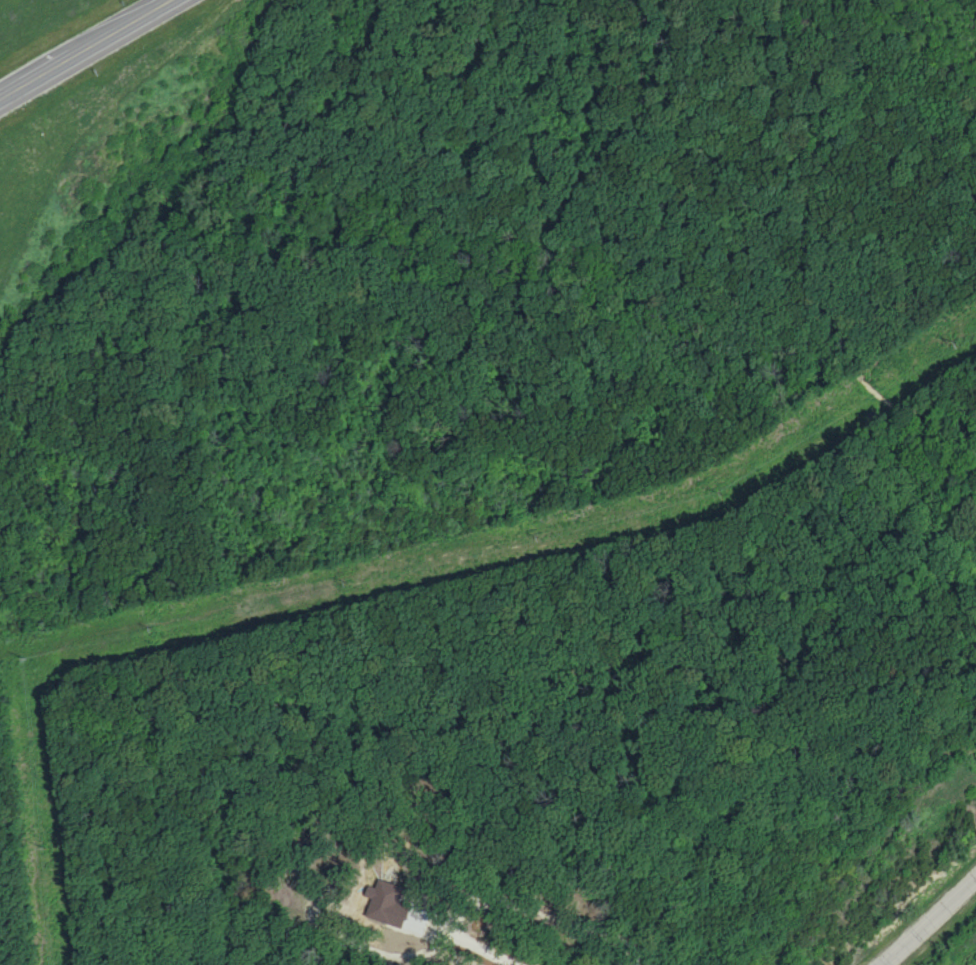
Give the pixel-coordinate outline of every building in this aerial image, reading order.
[(400,928),(409,904),(399,901),(404,887),(377,877),(373,887),(367,885),(363,895),(371,898),(364,915),(400,928)]
